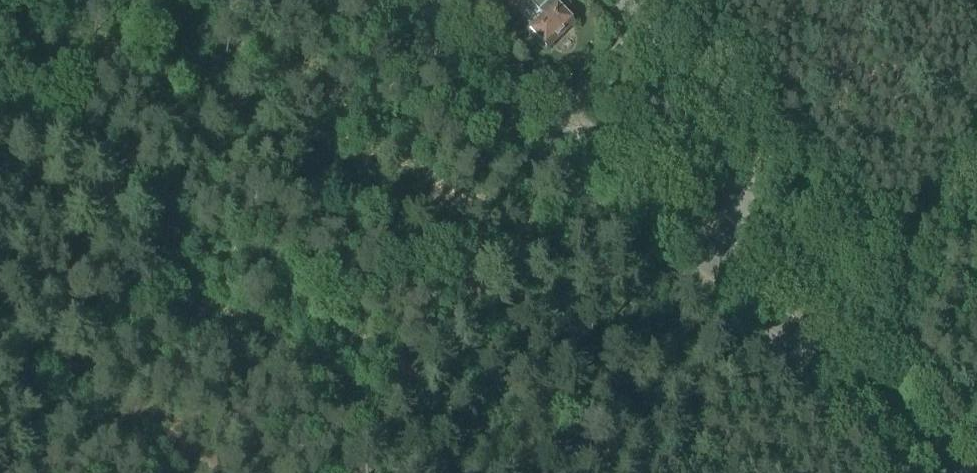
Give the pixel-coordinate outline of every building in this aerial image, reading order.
[(505,4),(515,14),(516,13),(532,30),(530,31),(536,38),(536,43),(541,49),(546,48),(547,50),(574,25),(563,13),(570,7),(564,0),(509,0),(505,4)]
